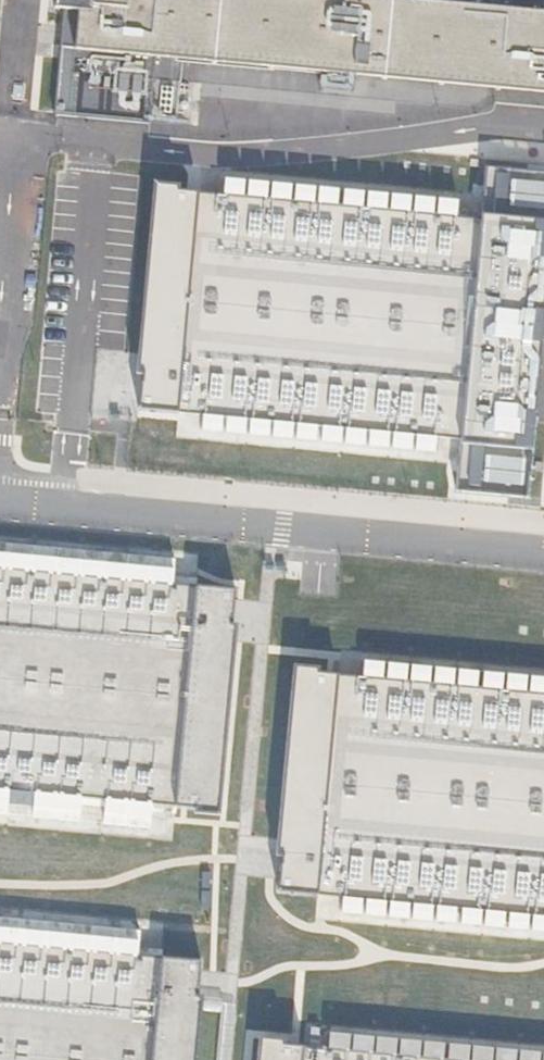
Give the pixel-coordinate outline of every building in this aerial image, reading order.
[(432,0),(51,0),(50,8),(62,9),(58,46),(61,47),(56,108),(151,116),(157,56),(543,90),(543,10),(432,0)] [(151,184),(133,405),(173,412),(175,440),(446,463),(438,502),(536,506),(543,372),(543,170),(477,165),(474,206),(151,184)] [(171,841),(175,808),(211,807),(226,590),(197,583),(197,558),(0,541),(0,827),(171,841)] [(276,884),(334,897),(334,907),(543,928),(543,673),(357,658),(352,678),(289,665),(276,884)] [(203,961),(157,952),(156,931),(0,916),(0,1059),(196,1059),(203,961)] [(256,1036),(254,1059),(543,1059),(543,1044),(312,1024),(312,1039),(293,1038),(256,1036)]
